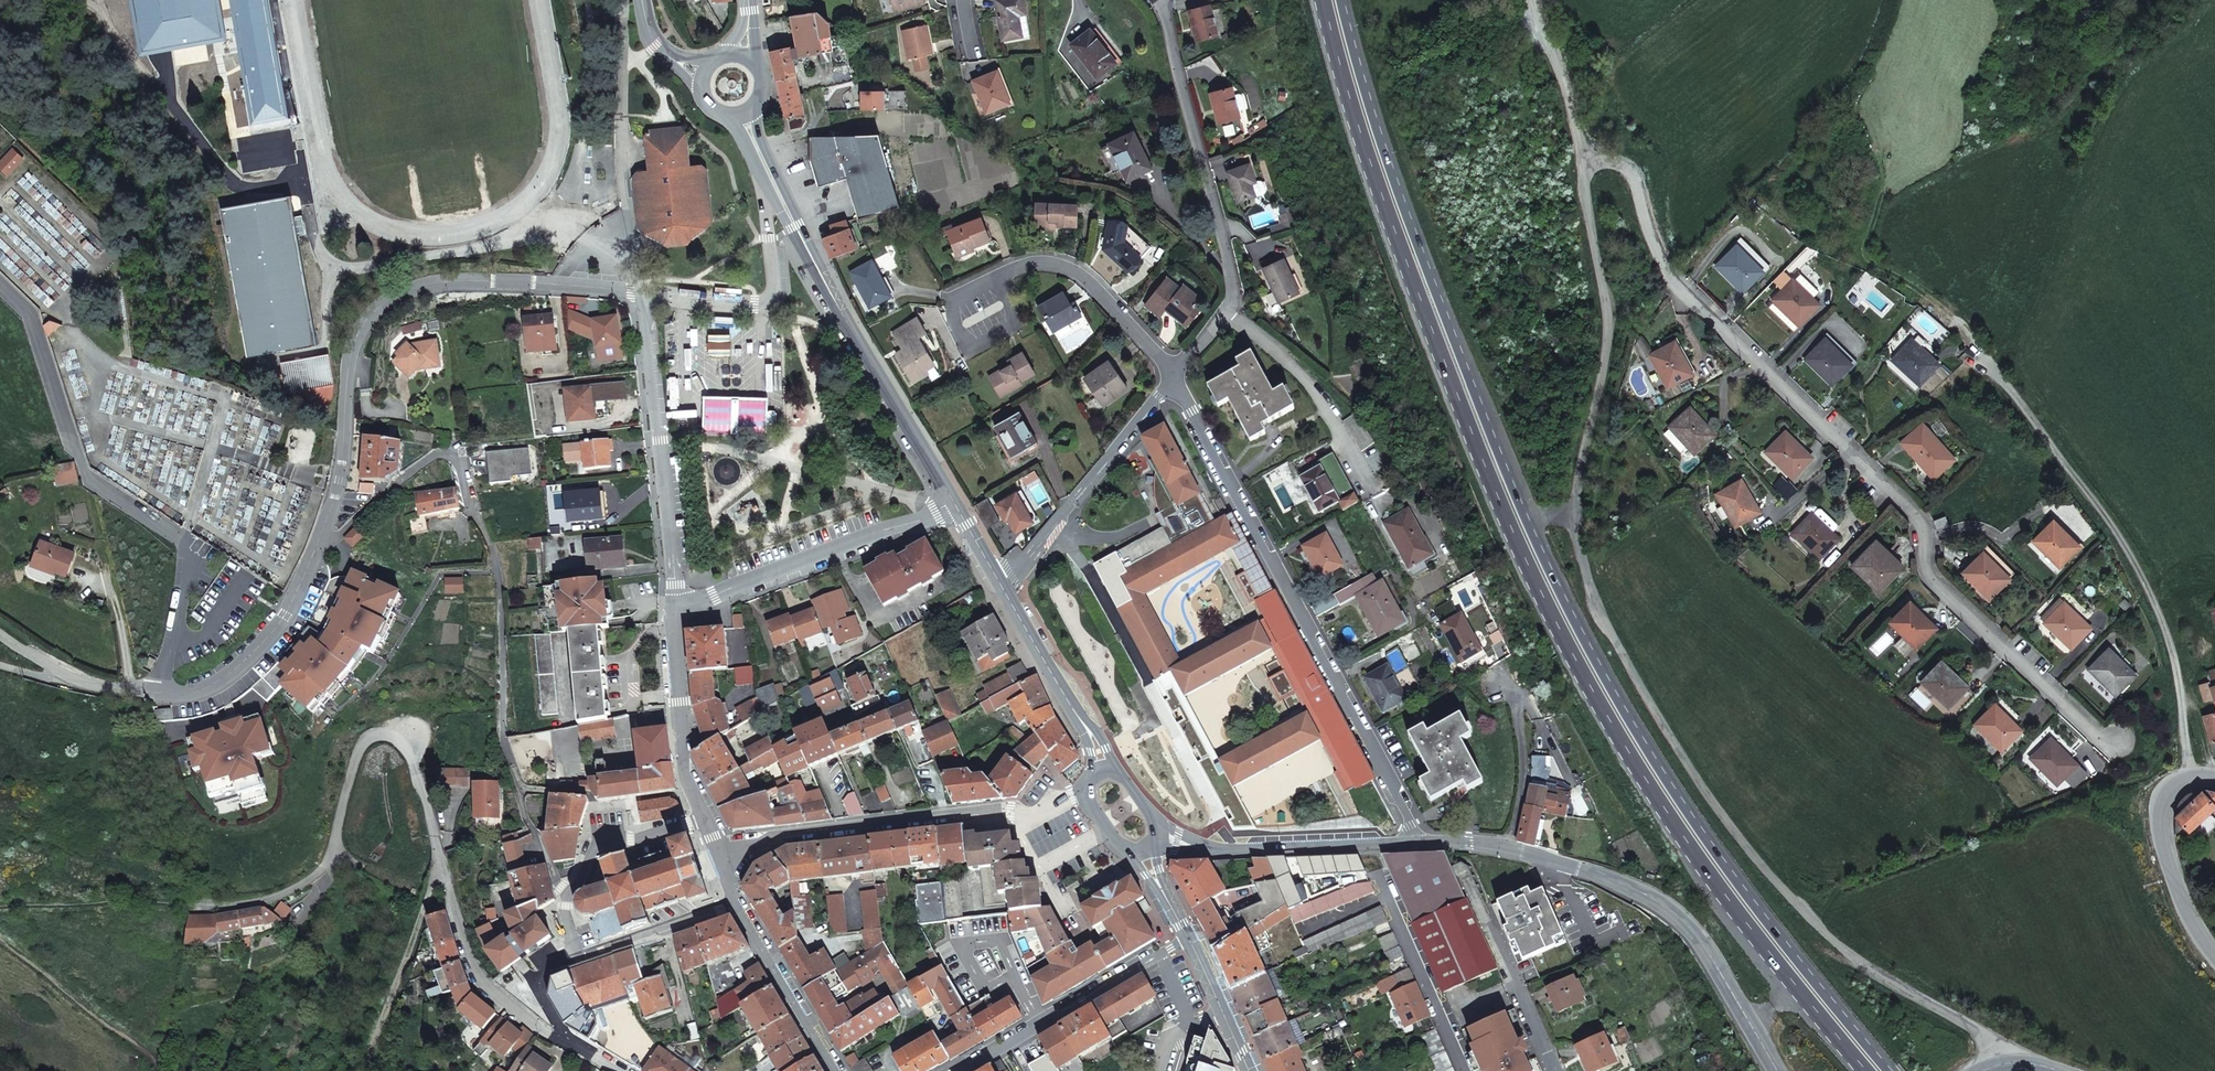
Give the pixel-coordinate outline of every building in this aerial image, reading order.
[(220,0),(130,0),(139,54),(226,39),(220,0)] [(252,125),(290,118),(269,0),(231,0),(252,125)] [(895,12),(926,3),(925,0),(891,0),(895,12)] [(1003,40),(1023,36),(1019,15),(1027,14),(1024,0),(996,0),(1003,40)] [(1189,11),(1197,41),(1218,35),(1210,5),(1189,11)] [(714,11),(709,13),(713,20),(717,16),(714,11)] [(849,60),(844,30),(817,12),(790,14),(798,42),(769,51),(781,97),(800,92),(793,62),(802,55),(802,54),(822,49),(819,34),(827,32),(829,47),(832,63),(849,60)] [(1031,35),(1027,14),(1019,15),(1023,36),(1031,35)] [(903,30),(909,59),(913,58),(927,56),(933,54),(926,25),(903,30)] [(1072,46),(1098,79),(1117,64),(1091,31),(1072,46)] [(822,49),(829,47),(827,32),(819,34),(822,49)] [(916,71),(929,68),(927,56),(913,58),(916,71)] [(978,92),(987,113),(1009,104),(1001,84),(1002,83),(997,72),(974,81),(978,92)] [(1010,104),(1002,83),(1001,84),(1009,104),(1010,104)] [(881,85),(858,86),(859,105),(882,104),(881,85)] [(1211,94),(1219,124),(1240,118),(1232,88),(1211,94)] [(800,92),(781,97),(785,117),(787,116),(800,113),(804,111),(800,92)] [(800,113),(787,116),(791,128),(803,125),(800,113)] [(1259,125),(1262,129),(1269,125),(1266,120),(1259,125)] [(685,244),(685,241),(711,221),(705,168),(698,164),(685,165),(682,131),(676,126),(648,129),(642,135),(645,169),(635,170),(631,175),(636,228),(663,243),(663,246),(685,244)] [(1140,145),(1134,133),(1110,145),(1101,149),(1110,168),(1119,164),(1122,170),(1127,181),(1147,171),(1136,147),(1140,145)] [(879,134),(839,137),(864,210),(865,212),(900,200),(879,134)] [(818,138),(809,138),(810,156),(819,184),(848,175),(859,212),(864,210),(839,137),(818,138)] [(1147,171),(1151,169),(1140,145),(1136,147),(1147,171)] [(1110,168),(1113,174),(1122,170),(1119,164),(1110,168)] [(1250,165),(1228,173),(1238,202),(1255,196),(1251,184),(1256,182),(1250,165)] [(1264,194),(1266,190),(1264,183),(1259,181),(1256,182),(1251,184),(1256,197),(1264,194)] [(291,197),(221,209),(248,358),(317,345),(291,197)] [(1035,200),(1033,222),(1053,224),(1074,226),(1076,204),(1035,200)] [(1295,223),(1289,206),(1284,208),(1286,213),(1282,214),(1283,218),(1280,219),(1281,223),(1270,227),(1273,235),(1292,228),(1290,224),(1295,223)] [(971,242),(973,245),(991,238),(981,214),(947,228),(955,248),(971,242)] [(825,235),(833,257),(859,246),(847,216),(832,222),(835,231),(825,235)] [(1120,242),(1123,225),(1105,221),(1099,248),(1124,270),(1136,258),(1120,242)] [(1146,246),(1123,225),(1120,242),(1136,258),(1146,246)] [(974,248),(973,245),(971,242),(955,248),(958,254),(974,248)] [(1757,267),(1737,247),(1717,267),(1743,292),(1753,282),(1748,276),(1757,267)] [(894,293),(874,257),(854,268),(862,285),(865,283),(875,303),(894,293)] [(1279,303),(1299,293),(1284,259),(1263,269),(1273,289),(1279,303)] [(1753,282),(1763,273),(1757,267),(1748,276),(1753,282)] [(1794,277),(1794,281),(1812,299),(1819,292),(1798,272),(1794,277)] [(1154,314),(1161,306),(1164,303),(1171,309),(1168,312),(1180,322),(1186,314),(1183,312),(1190,303),(1194,297),(1178,284),(1175,288),(1161,277),(1141,303),(1154,314)] [(1793,280),(1773,301),(1800,325),(1800,326),(1819,306),(1812,299),(1794,281),(1793,280)] [(1279,303),(1273,289),(1266,293),(1272,306),(1279,303)] [(1040,302),(1037,296),(1030,301),(1048,330),(1065,320),(1066,321),(1076,314),(1071,305),(1068,307),(1058,291),(1043,300),(1040,302)] [(1794,331),(1800,325),(1775,302),(1769,302),(1766,305),(1794,331)] [(1164,303),(1161,306),(1168,312),(1171,309),(1164,303)] [(1196,307),(1190,303),(1183,312),(1186,314),(1180,322),(1183,324),(1196,307)] [(552,316),(524,318),(527,353),(557,350),(552,316)] [(622,344),(618,317),(592,320),(596,347),(622,344)] [(916,338),(920,336),(928,332),(920,317),(895,331),(905,348),(898,353),(913,381),(928,373),(926,369),(935,364),(923,342),(919,345),(916,338)] [(1650,356),(1651,355),(1640,336),(1636,347),(1643,359),(1650,356)] [(1851,365),(1825,339),(1806,359),(1832,385),(1842,374),(1851,365)] [(1912,340),(1893,361),(1920,386),(1939,365),(1912,340)] [(425,362),(439,359),(436,341),(407,346),(406,345),(395,356),(398,358),(393,364),(409,378),(417,370),(426,369),(425,362)] [(1651,355),(1650,356),(1668,388),(1693,374),(1675,342),(1651,355)] [(1036,371),(1024,351),(1012,358),(1014,363),(1004,369),(1003,367),(990,375),(1003,395),(1023,382),(1022,380),(1036,371)] [(1278,398),(1255,355),(1241,362),(1244,370),(1211,388),(1221,408),(1230,403),(1252,444),(1268,437),(1264,430),(1297,413),(1288,394),(1278,398)] [(1111,373),(1114,370),(1104,358),(1081,376),(1101,402),(1121,386),(1111,373)] [(440,366),(439,359),(425,362),(426,369),(440,366)] [(287,392),(340,383),(336,363),(284,373),(287,392)] [(1124,384),(1114,370),(1111,373),(1121,386),(1124,384)] [(1374,385),(1368,389),(1375,399),(1381,394),(1374,385)] [(565,390),(568,421),(594,418),(591,387),(565,390)] [(1690,409),(1670,428),(1687,447),(1694,454),(1715,435),(1690,409)] [(1037,444),(1020,412),(996,425),(1000,433),(997,436),(1011,464),(1027,456),(1025,450),(1037,444)] [(1349,433),(1361,426),(1357,418),(1344,426),(1349,433)] [(1954,460),(1922,424),(1902,444),(1933,479),(1954,460)] [(1353,441),(1366,433),(1361,426),(1349,433),(1353,441)] [(1150,438),(1146,440),(1149,447),(1169,489),(1193,478),(1167,428),(1150,438)] [(1681,452),(1687,447),(1670,428),(1664,434),(1681,452)] [(1353,441),(1358,448),(1371,440),(1366,432),(1366,433),(1353,441)] [(1812,458),(1786,433),(1766,453),(1792,478),(1812,458)] [(363,482),(391,484),(401,474),(403,443),(366,438),(363,482)] [(562,444),(563,461),(583,459),(584,470),(610,467),(609,451),(612,451),(611,440),(589,442),(589,440),(585,440),(586,442),(562,444)] [(1358,448),(1363,455),(1375,447),(1371,440),(1358,448)] [(530,467),(528,446),(486,451),(488,467),(491,466),(492,473),(488,473),(489,482),(510,480),(510,475),(509,470),(530,467)] [(1233,550),(1241,546),(1225,515),(1214,520),(1200,497),(1202,496),(1193,478),(1169,489),(1149,447),(1145,449),(1152,462),(1154,473),(1155,482),(1157,492),(1159,502),(1163,514),(1167,523),(1168,526),(1117,553),(1118,555),(1098,566),(1201,760),(1218,751),(1188,694),(1272,650),(1259,625),(1182,665),(1145,596),(1233,550)] [(1338,503),(1320,469),(1300,480),(1319,513),(1338,503)] [(56,475),(58,486),(80,482),(78,471),(56,475)] [(1745,474),(1739,477),(1755,504),(1760,501),(1745,474)] [(1759,512),(1741,481),(1717,495),(1736,527),(1759,512)] [(1796,490),(1789,483),(1778,493),(1787,502),(1793,496),(1791,494),(1796,490)] [(376,486),(363,485),(362,495),(375,496),(376,486)] [(606,518),(603,491),(568,495),(570,521),(606,518)] [(441,495),(417,496),(420,518),(410,521),(413,537),(430,534),(427,517),(460,512),(456,492),(441,495)] [(1032,520),(1015,493),(995,505),(1001,515),(1004,514),(1015,531),(1032,520)] [(1819,508),(1813,515),(1832,533),(1834,532),(1834,528),(1837,526),(1819,508)] [(1241,546),(1233,550),(1244,572),(1236,576),(1250,602),(1254,600),(1273,590),(1232,512),(1225,515),(1241,546)] [(1431,557),(1406,512),(1385,524),(1415,576),(1427,571),(1422,562),(1431,557)] [(1813,515),(1812,514),(1793,534),(1819,559),(1838,539),(1832,533),(1813,515)] [(1934,521),(1938,531),(1949,527),(1946,517),(1934,521)] [(2079,548),(2053,522),(2034,542),(2060,568),(2079,548)] [(533,537),(521,539),(522,549),(534,548),(533,537)] [(626,566),(623,538),(589,542),(592,569),(626,566)] [(1342,569),(1326,539),(1303,552),(1319,582),(1342,569)] [(1852,567),(1878,592),(1897,572),(1887,561),(1892,556),(1876,541),(1852,567)] [(42,542),(34,564),(67,576),(75,554),(42,542)] [(939,564),(927,544),(899,560),(896,556),(866,574),(886,606),(941,573),(937,566),(939,564)] [(1983,554),(1964,573),(1990,599),(2000,589),(1995,583),(2004,574),(1983,554)] [(1903,566),(1892,556),(1887,561),(1897,572),(1903,566)] [(369,580),(356,573),(353,580),(343,600),(337,612),(328,631),(332,633),(329,639),(309,626),(284,658),(290,663),(284,670),(291,676),(283,685),(315,713),(351,671),(366,649),(374,653),(388,625),(384,623),(394,602),(398,604),(402,595),(382,586),(380,590),(367,584),(369,580)] [(2000,589),(2009,580),(2004,574),(1995,583),(2000,589)] [(255,668),(253,669),(254,670),(277,693),(283,685),(291,676),(284,670),(290,663),(284,658),(309,626),(313,621),(331,581),(318,575),(295,624),(266,657),(255,668)] [(1372,575),(1333,596),(1339,607),(1356,599),(1378,587),(1372,575)] [(353,580),(331,581),(313,621),(309,626),(329,639),(332,633),(328,631),(337,612),(343,600),(353,580)] [(589,581),(543,586),(549,637),(554,637),(573,634),(599,631),(609,630),(603,587),(590,588),(589,581)] [(464,595),(464,583),(447,583),(447,590),(455,589),(455,595),(464,595)] [(1404,624),(1383,584),(1356,599),(1367,619),(1371,617),(1382,636),(1404,624)] [(1273,590),(1254,600),(1266,622),(1259,625),(1272,650),(1283,669),(1268,677),(1279,699),(1294,693),(1308,716),(1320,741),(1336,770),(1334,773),(1345,791),(1355,786),(1356,789),(1376,779),(1275,589),(1273,590)] [(839,590),(810,601),(813,610),(820,628),(830,625),(837,643),(857,636),(849,618),(844,619),(842,612),(847,610),(839,590)] [(2046,623),(2064,604),(2060,600),(2041,619),(2046,623)] [(1891,623),(1917,649),(1936,629),(1910,603),(1891,623)] [(2091,629),(2064,604),(2045,624),(2071,649),(2091,629)] [(738,614),(737,605),(731,608),(733,626),(733,627),(742,626),(741,614),(738,614)] [(798,641),(822,633),(820,628),(813,610),(790,619),(797,638),(798,641)] [(856,615),(849,618),(857,636),(862,634),(856,615)] [(1485,657),(1463,615),(1442,625),(1465,668),(1485,657)] [(790,619),(789,616),(765,625),(773,646),(797,638),(790,619)] [(1010,645),(994,616),(961,633),(978,662),(990,655),(995,665),(1011,657),(1005,647),(1010,645)] [(687,632),(692,672),(729,666),(724,627),(687,632)] [(573,634),(579,725),(608,720),(599,631),(573,634)] [(549,637),(539,638),(544,714),(560,712),(554,637),(549,637)] [(2135,676),(2109,650),(2089,670),(2115,696),(2135,676)] [(990,655),(978,662),(984,671),(995,665),(990,655)] [(755,678),(753,662),(735,665),(738,681),(755,678)] [(1968,688),(1941,663),(1922,683),(1949,708),(1968,688)] [(1030,679),(1022,664),(1008,671),(1010,674),(985,687),(986,690),(979,694),(983,703),(1030,679)] [(696,708),(707,744),(720,735),(732,726),(722,703),(715,697),(712,670),(729,667),(729,666),(692,672),(696,708)] [(842,685),(834,667),(811,679),(808,681),(817,699),(822,710),(841,701),(836,689),(842,685)] [(1406,700),(1388,667),(1365,679),(1383,713),(1406,700)] [(856,702),(851,704),(855,714),(865,709),(877,702),(862,668),(844,676),(856,702)] [(175,709),(157,710),(161,722),(176,720),(195,719),(204,717),(213,714),(227,707),(235,703),(238,701),(245,695),(252,690),(254,689),(269,702),(277,693),(254,670),(253,669),(245,677),(237,684),(227,690),(220,694),(208,700),(201,702),(193,704),(175,705),(175,709)] [(1030,679),(983,703),(962,713),(949,720),(952,727),(966,722),(964,719),(973,716),(973,718),(987,712),(988,714),(1011,705),(1020,725),(1028,721),(1036,734),(1056,718),(1037,676),(1030,679)] [(758,692),(763,705),(777,697),(771,680),(757,686),(758,692)] [(817,699),(808,681),(797,686),(804,703),(817,699)] [(2214,700),(2214,692),(2214,687),(2212,681),(2204,682),(2209,701),(2214,700)] [(950,688),(936,694),(949,720),(962,713),(950,688)] [(745,717),(758,709),(760,707),(758,692),(738,706),(745,717)] [(888,713),(896,730),(918,721),(910,704),(888,713)] [(2015,725),(1995,705),(1976,725),(2001,751),(2012,740),(2006,735),(2015,725)] [(745,717),(732,726),(735,734),(762,720),(758,709),(745,717)] [(857,718),(858,721),(868,716),(865,709),(855,714),(857,718)] [(867,742),(896,730),(888,713),(860,724),(867,742)] [(2205,717),(2214,752),(2214,715),(2205,717)] [(218,733),(191,740),(200,769),(207,767),(215,796),(226,793),(228,799),(242,795),(243,802),(257,798),(255,791),(266,788),(257,758),(274,753),(263,716),(240,723),(242,729),(234,732),(219,737),(218,733)] [(627,725),(625,716),(625,717),(612,719),(613,727),(627,725)] [(794,735),(808,765),(838,753),(831,736),(828,729),(822,716),(792,729),(794,735)] [(1320,741),(1308,716),(1205,768),(1238,831),(1259,829),(1236,784),(1320,741)] [(1421,782),(1432,803),(1446,794),(1453,806),(1468,799),(1461,786),(1465,783),(1469,790),(1484,783),(1462,741),(1471,737),(1460,717),(1428,734),(1425,728),(1409,736),(1430,776),(1421,782)] [(1079,757),(1056,718),(1036,734),(1048,753),(1061,772),(1079,757)] [(608,720),(579,725),(582,741),(614,736),(613,727),(612,719),(608,720)] [(952,727),(949,720),(923,733),(932,754),(958,741),(952,727)] [(240,723),(232,725),(234,732),(242,729),(240,723)] [(831,736),(838,753),(856,746),(867,742),(860,724),(831,736)] [(2021,731),(2015,725),(2006,735),(2012,740),(2021,731)] [(1019,747),(1028,740),(1014,727),(1007,732),(1019,747)] [(750,761),(773,744),(768,733),(745,749),(750,761)] [(1012,752),(1036,770),(1048,753),(1036,734),(1028,740),(1019,747),(1012,752)] [(707,744),(692,754),(702,773),(710,788),(738,768),(720,735),(707,744)] [(785,775),(808,765),(794,735),(773,744),(779,759),(785,775)] [(2077,765),(2051,740),(2031,760),(2057,785),(2065,777),(2076,766),(2077,765)] [(867,742),(856,746),(860,754),(871,750),(867,742)] [(738,768),(710,788),(721,810),(754,796),(742,775),(761,765),(762,768),(779,759),(773,744),(750,761),(738,768)] [(677,790),(672,752),(672,750),(652,753),(655,769),(646,771),(646,773),(608,778),(599,779),(589,781),(590,783),(561,782),(559,789),(589,792),(597,801),(677,790)] [(989,781),(1004,799),(1016,797),(1032,775),(1007,756),(989,781)] [(1532,781),(1546,784),(1547,781),(1549,771),(1544,768),(1545,758),(1533,757),(1532,768),(1531,768),(1530,780),(1532,781)] [(596,766),(598,776),(608,775),(606,764),(596,766)] [(937,766),(940,773),(946,772),(942,764),(937,766)] [(471,766),(444,766),(444,784),(470,784),(471,766)] [(2086,776),(2076,766),(2065,777),(2075,787),(2086,776)] [(953,805),(1004,799),(989,781),(983,774),(974,775),(969,769),(946,772),(940,773),(953,805)] [(779,785),(788,782),(786,776),(777,781),(779,785)] [(794,779),(788,782),(799,806),(826,803),(820,790),(805,797),(797,781),(794,779)] [(1532,781),(1531,787),(1570,796),(1571,791),(1563,785),(1547,781),(1546,784),(1532,781)] [(799,806),(788,782),(779,785),(756,795),(758,798),(769,794),(777,810),(776,810),(784,825),(805,823),(799,806)] [(892,798),(886,786),(877,790),(883,803),(892,798)] [(1530,786),(1526,807),(1541,812),(1565,817),(1568,808),(1570,796),(1531,787),(1530,786)] [(255,791),(257,798),(268,794),(266,788),(255,791)] [(497,788),(477,788),(478,816),(501,816),(501,795),(497,795),(497,788)] [(843,802),(850,817),(865,815),(853,789),(848,791),(849,792),(843,802)] [(2202,792),(2196,797),(2192,792),(2182,799),(2177,807),(2182,811),(2175,817),(2189,832),(2214,806),(2214,792),(2202,792)] [(226,793),(215,796),(217,802),(228,799),(226,793)] [(544,833),(580,829),(588,802),(586,797),(551,793),(545,823),(543,834),(544,833)] [(228,799),(230,806),(243,802),(242,795),(228,799)] [(754,796),(721,810),(730,827),(736,830),(780,825),(771,810),(768,812),(763,813),(754,796)] [(672,800),(671,798),(638,803),(641,822),(674,817),(674,814),(676,813),(679,810),(680,808),(680,807),(679,805),(678,803),(677,802),(676,801),(675,800),(674,800),(672,800)] [(826,803),(799,806),(805,823),(824,820),(833,819),(826,803)] [(1541,812),(1526,807),(1518,842),(1533,846),(1535,841),(1539,821),(1541,812)] [(1574,809),(1568,808),(1565,817),(1573,818),(1574,809)] [(2137,816),(2137,832),(2153,832),(2153,816),(2137,816)] [(1544,822),(1539,821),(1535,841),(1540,842),(1544,822)] [(936,828),(940,864),(968,861),(965,838),(963,825),(936,828)] [(913,868),(940,864),(936,828),(909,832),(913,868)] [(573,859),(580,829),(544,833),(543,834),(554,862),(573,859)] [(874,872),(913,868),(909,832),(870,836),(874,872)] [(965,838),(968,861),(969,869),(981,868),(986,906),(1010,904),(1011,913),(1043,909),(1041,889),(1037,888),(1036,881),(1030,881),(1027,863),(1019,863),(1017,844),(1012,844),(1011,833),(965,838)] [(517,841),(519,845),(536,840),(533,835),(531,835),(517,841)] [(824,878),(874,872),(870,836),(820,843),(824,878)] [(709,896),(690,840),(671,846),(673,851),(664,854),(663,853),(640,861),(640,863),(632,866),(627,853),(601,862),(605,875),(596,878),(599,886),(581,894),(578,897),(576,902),(576,905),(577,909),(578,912),(582,916),(589,919),(591,918),(593,918),(594,921),(592,922),(597,936),(599,936),(601,941),(651,923),(646,910),(655,907),(656,908),(680,901),(679,899),(688,896),(690,902),(709,896)] [(509,875),(525,870),(519,845),(517,841),(500,846),(509,875)] [(793,882),(824,878),(820,843),(789,846),(774,855),(786,883),(786,884),(788,893),(789,897),(796,896),(793,882)] [(1442,992),(1495,967),(1442,851),(1380,853),(1442,992)] [(786,883),(774,855),(756,864),(742,887),(755,909),(770,899),(765,892),(770,888),(771,889),(786,884),(786,883)] [(1285,859),(1284,857),(1280,857),(1265,858),(1273,877),(1254,881),(1263,899),(1239,913),(1241,916),(1225,925),(1210,898),(1192,909),(1200,923),(1210,941),(1214,950),(1286,906),(1290,916),(1294,924),(1374,891),(1369,881),(1354,882),(1303,904),(1289,874),(1290,874),(1286,866),(1288,865),(1291,875),(1364,871),(1359,858),(1285,859)] [(1273,877),(1265,858),(1257,858),(1256,866),(1248,868),(1254,881),(1273,877)] [(1209,860),(1171,862),(1170,870),(1192,909),(1210,898),(1225,889),(1209,860)] [(537,904),(540,911),(556,900),(545,865),(538,867),(529,869),(509,875),(519,911),(537,904)] [(1081,907),(1084,913),(1093,928),(1103,923),(1112,939),(1097,949),(1108,968),(1154,940),(1134,904),(1143,899),(1131,878),(1117,886),(1116,884),(1092,898),(1093,900),(1081,907)] [(959,879),(942,881),(942,885),(943,889),(944,895),(947,922),(963,919),(959,879)] [(432,912),(446,908),(443,885),(441,884),(432,912)] [(926,888),(915,888),(919,926),(947,922),(944,895),(928,896),(926,888)] [(1528,888),(1513,895),(1515,901),(1531,894),(1528,888)] [(878,899),(877,889),(860,891),(866,931),(882,929),(878,902),(878,899)] [(1543,889),(1531,894),(1515,901),(1513,895),(1497,901),(1503,916),(1507,925),(1503,927),(1510,942),(1514,940),(1519,952),(1522,959),(1554,945),(1551,940),(1561,935),(1543,889)] [(791,906),(789,897),(788,893),(783,894),(785,906),(791,906)] [(843,894),(826,896),(831,934),(849,932),(843,894)] [(805,895),(796,896),(789,897),(791,906),(792,911),(796,931),(812,927),(805,895)] [(798,937),(796,931),(792,911),(782,919),(770,899),(755,909),(779,948),(798,937)] [(504,973),(550,937),(535,915),(533,914),(540,911),(537,904),(519,911),(507,917),(516,937),(510,941),(507,938),(500,943),(491,925),(477,931),(487,952),(504,973)] [(222,916),(222,934),(270,927),(271,926),(287,920),(271,906),(270,906),(222,916)] [(1286,906),(1214,950),(1231,987),(1263,973),(1249,941),(1290,916),(1286,906)] [(1292,953),(1295,959),(1310,952),(1386,919),(1380,906),(1300,940),(1303,948),(1292,953)] [(1043,909),(1011,913),(1013,930),(1015,935),(1038,933),(1047,956),(1070,942),(1069,941),(1051,908),(1043,909)] [(489,913),(493,923),(499,920),(495,910),(489,913)] [(461,961),(446,912),(429,917),(445,968),(461,961)] [(222,916),(195,915),(193,942),(211,941),(222,934),(222,916)] [(706,964),(751,948),(731,915),(697,928),(706,964)] [(1507,925),(1503,916),(1498,918),(1502,927),(1503,927),(1507,925)] [(674,936),(682,972),(701,966),(702,968),(706,966),(706,964),(697,928),(674,936)] [(866,931),(865,931),(866,953),(869,951),(883,943),(884,943),(882,929),(866,931)] [(1398,946),(1391,930),(1376,937),(1383,952),(1398,946)] [(1565,942),(1561,935),(1551,940),(1554,945),(1555,947),(1565,942)] [(799,945),(798,937),(779,948),(803,989),(835,971),(823,949),(808,958),(799,945)] [(1519,952),(1514,940),(1510,942),(1508,943),(1513,954),(1519,952)] [(1073,942),(1070,943),(1070,942),(1047,956),(1046,956),(1053,966),(1029,974),(1037,995),(1040,1003),(1049,999),(1049,1002),(1054,999),(1061,995),(1108,968),(1097,949),(1092,941),(1078,950),(1073,942)] [(869,951),(866,953),(863,954),(838,968),(835,971),(803,989),(830,1033),(878,1004),(907,986),(906,983),(897,968),(891,957),(884,943),(869,951)] [(1383,952),(1382,953),(1386,962),(1402,955),(1398,946),(1383,952)] [(973,1019),(932,949),(927,952),(935,967),(929,970),(930,972),(925,975),(958,1032),(940,1043),(949,1059),(950,1061),(985,1041),(973,1019)] [(644,975),(636,950),(625,953),(635,982),(631,984),(632,985),(633,985),(645,1018),(670,1010),(663,989),(661,983),(668,981),(663,966),(649,973),(651,978),(646,980),(644,975)] [(588,1008),(630,993),(627,985),(631,984),(635,982),(625,953),(572,972),(577,981),(581,988),(588,1008)] [(1032,957),(1024,960),(1027,968),(1034,964),(1032,957)] [(470,984),(461,961),(445,968),(454,991),(470,984)] [(741,1006),(772,985),(759,962),(743,972),(748,981),(724,996),(722,988),(731,984),(738,980),(734,966),(726,969),(721,961),(706,967),(716,1009),(718,1018),(719,1020),(741,1006)] [(1420,994),(1415,983),(1408,968),(1392,974),(1399,990),(1390,994),(1404,1025),(1428,1014),(1423,1001),(1419,1003),(1416,995),(1420,994)] [(1231,987),(1243,1015),(1276,1000),(1263,973),(1231,987)] [(1155,995),(1143,974),(1092,1005),(1111,1037),(1113,1040),(1127,1032),(1118,1017),(1155,995)] [(1581,1001),(1570,976),(1546,987),(1548,994),(1550,999),(1556,1011),(1581,1001)] [(922,1011),(927,1020),(936,1015),(933,1010),(937,1007),(920,978),(907,986),(922,1011)] [(1476,984),(1474,980),(1466,983),(1468,988),(1476,984)] [(578,1016),(588,1008),(581,988),(577,981),(568,986),(571,992),(554,1003),(566,1024),(567,1025),(578,1016)] [(661,983),(663,989),(670,987),(668,981),(661,983)] [(475,995),(470,984),(454,991),(462,1011),(484,1029),(497,1013),(475,995)] [(758,1033),(790,1014),(772,985),(741,1006),(758,1033)] [(878,1004),(830,1033),(840,1050),(901,1014),(910,1018),(922,1011),(907,986),(878,1004)] [(986,1012),(973,1019),(985,1041),(1021,1019),(1009,998),(1001,1003),(999,1000),(993,1003),(994,1007),(986,1012)] [(1243,1015),(1252,1036),(1286,1022),(1276,1000),(1243,1015)] [(1111,1037),(1092,1005),(1059,1024),(1078,1057),(1111,1037)] [(1513,1008),(1460,1033),(1478,1070),(1539,1070),(1525,1060),(1516,1041),(1526,1036),(1513,1008)] [(710,1020),(718,1018),(716,1009),(707,1012),(710,1020)] [(771,1055),(803,1036),(790,1014),(758,1033),(771,1055)] [(532,1043),(537,1036),(525,1026),(520,1031),(501,1016),(501,1017),(475,1050),(484,1056),(492,1048),(503,1055),(510,1054),(514,1048),(524,1055),(528,1048),(532,1043)] [(590,1039),(593,1035),(598,1027),(578,1016),(567,1025),(590,1039)] [(1325,1025),(1328,1031),(1339,1026),(1335,1020),(1325,1025)] [(1252,1036),(1263,1060),(1296,1045),(1286,1022),(1252,1036)] [(1078,1057),(1059,1024),(1037,1037),(1046,1053),(1028,1065),(1032,1070),(1060,1070),(1058,1068),(1078,1057)] [(1328,1031),(1325,1032),(1329,1040),(1342,1034),(1339,1026),(1328,1031)] [(1430,1055),(1444,1049),(1434,1026),(1416,1034),(1427,1057),(1430,1055)] [(705,1067),(712,1063),(707,1051),(714,1046),(706,1028),(697,1034),(698,1039),(701,1052),(705,1067)] [(1190,1070),(1225,1070),(1227,1064),(1229,1064),(1211,1033),(1208,1031),(1205,1041),(1195,1038),(1187,1063),(1192,1065),(1190,1070)] [(1600,1032),(1573,1044),(1586,1070),(1589,1070),(1617,1059),(1609,1041),(1606,1042),(1600,1032)] [(940,1043),(935,1033),(894,1057),(901,1070),(928,1070),(949,1059),(940,1043)] [(815,1056),(803,1036),(771,1055),(770,1056),(778,1070),(791,1070),(815,1056)] [(1268,1070),(1303,1070),(1298,1059),(1301,1057),(1296,1045),(1263,1060),(1268,1070)] [(528,1048),(524,1055),(517,1066),(514,1069),(517,1070),(551,1070),(556,1063),(548,1058),(550,1055),(536,1046),(532,1051),(528,1048)] [(643,1070),(693,1070),(658,1046),(644,1070),(643,1070)] [(1444,1049),(1430,1055),(1437,1070),(1454,1070),(1444,1049)] [(845,1057),(853,1070),(873,1070),(864,1056),(857,1060),(853,1052),(845,1057)] [(815,1056),(791,1070),(824,1070),(815,1056)] [(1349,1066),(1355,1063),(1352,1057),(1346,1059),(1349,1066)] [(1000,1059),(980,1070),(1007,1070),(1000,1059)] [(514,1069),(517,1066),(508,1060),(501,1070),(513,1070),(514,1069)] [(712,1063),(705,1067),(708,1070),(714,1070),(716,1070),(712,1063)]
